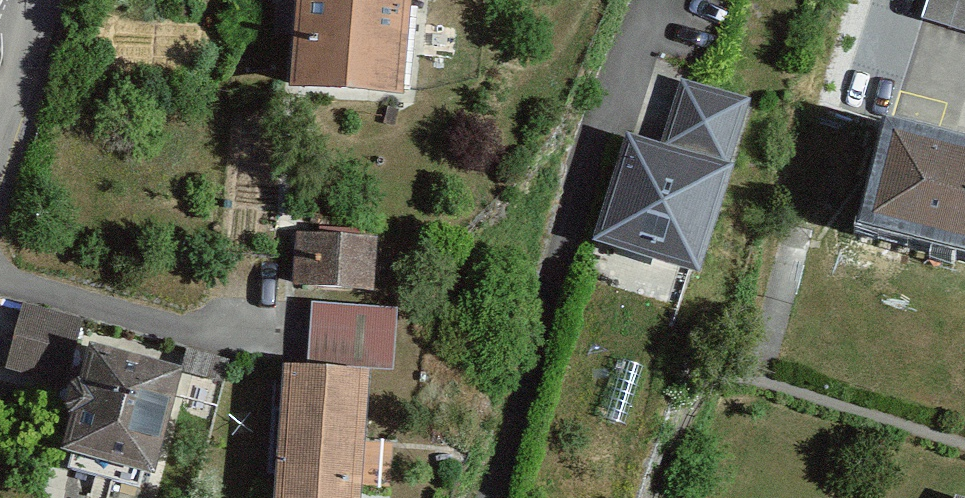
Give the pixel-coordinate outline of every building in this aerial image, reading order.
[(293,85),(399,93),(406,0),(300,0),(293,85)] [(964,31),(964,0),(928,0),(923,18),(964,31)] [(748,104),(683,82),(664,139),(728,160),(748,104)] [(888,130),(862,228),(964,255),(964,150),(888,130)] [(733,171),(631,137),(597,242),(698,275),(733,171)] [(375,286),(374,237),(295,238),(295,288),(375,286)] [(82,322),(25,306),(9,366),(65,382),(82,322)] [(391,366),(394,312),(312,308),(309,362),(391,366)] [(178,372),(90,350),(63,451),(71,453),(67,467),(139,486),(142,473),(151,475),(178,372)] [(286,370),(285,391),(275,390),(271,472),(279,473),(278,497),(360,497),(366,374),(286,370)]
